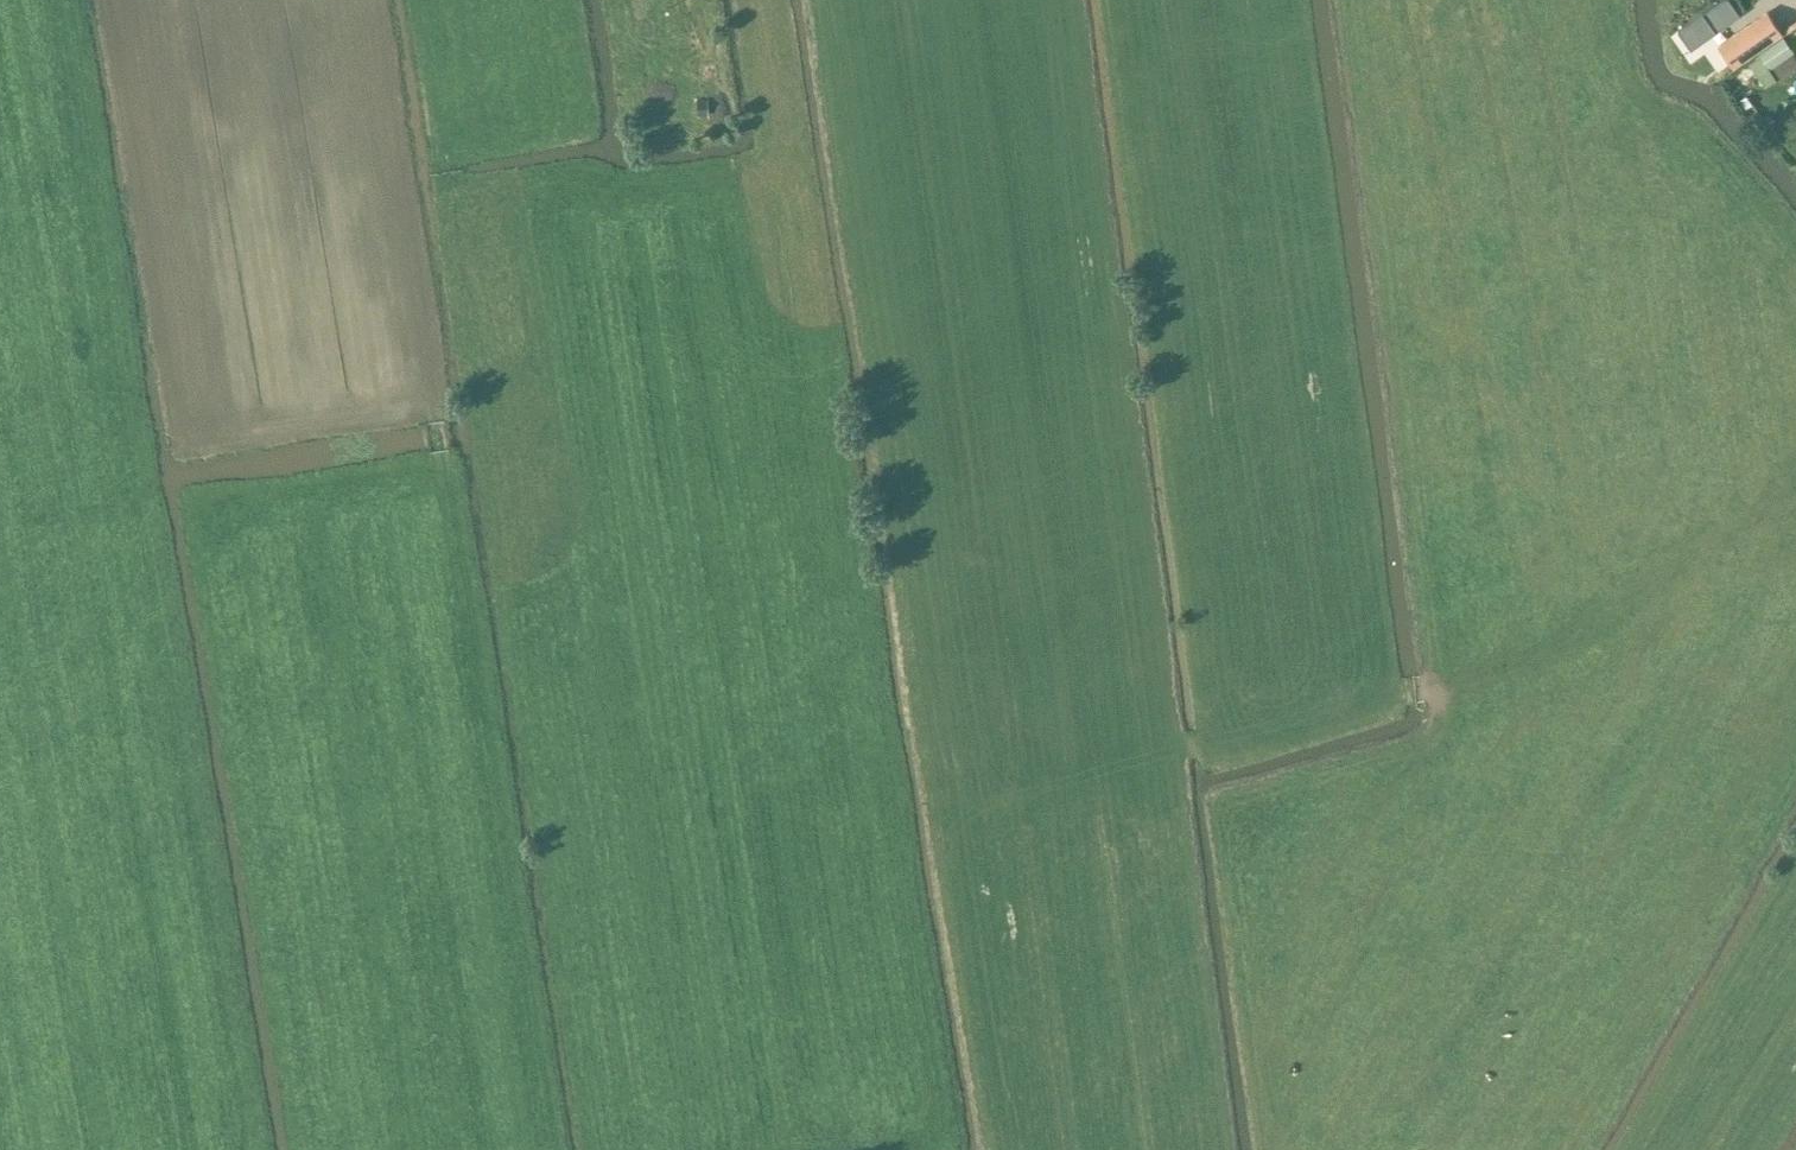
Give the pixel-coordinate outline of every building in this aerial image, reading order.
[(1740,17),(1729,0),(1723,0),(1681,30),(1693,48),(1740,17)] [(1717,44),(1733,68),(1763,48),(1746,24),(1717,44)] [(1770,70),(1794,52),(1783,36),(1759,53),(1770,70)]
